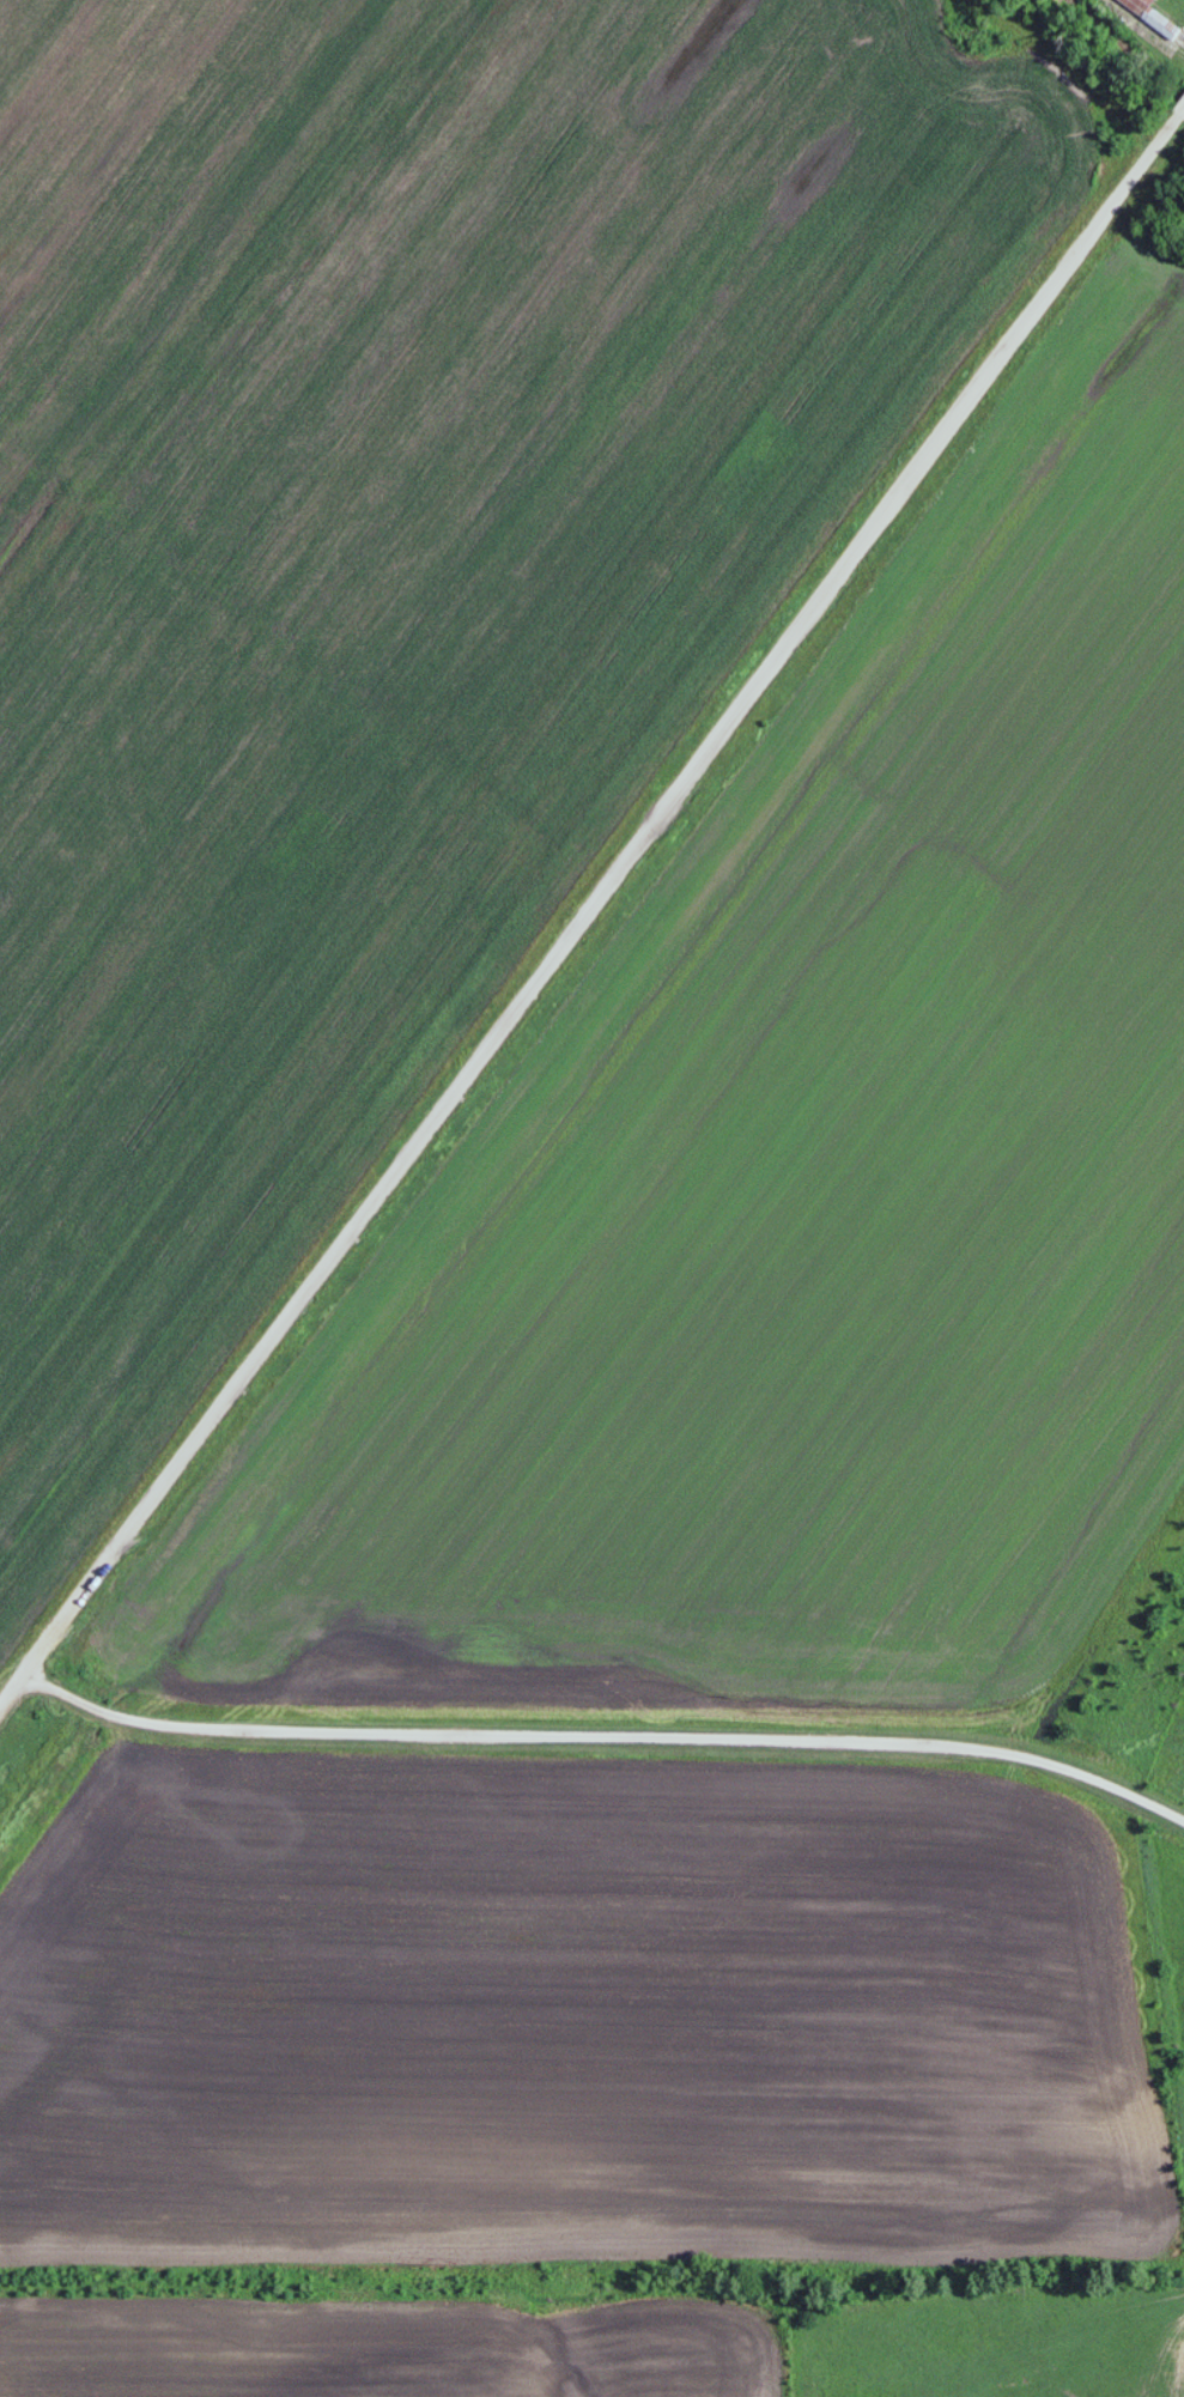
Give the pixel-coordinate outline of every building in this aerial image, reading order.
[(1181,30),(1150,8),(1155,0),(1118,0),(1174,39),(1181,30)]
